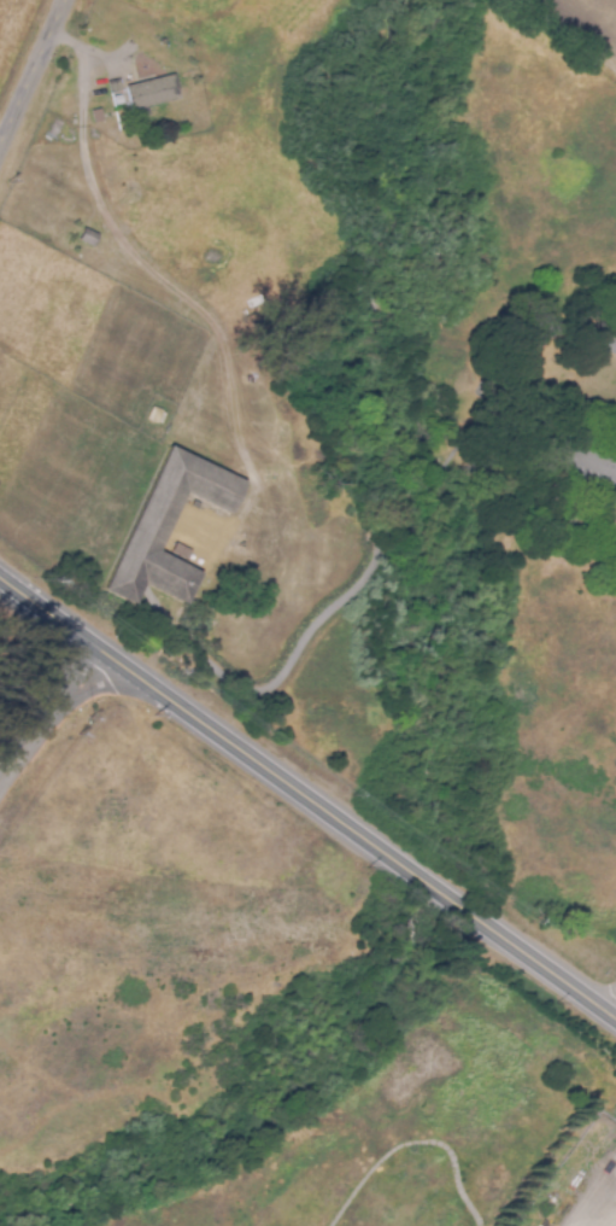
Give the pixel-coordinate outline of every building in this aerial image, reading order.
[(131,109),(127,86),(174,75),(178,98),(131,109)] [(111,92),(108,82),(119,80),(122,89),(111,92)] [(95,122),(92,111),(100,109),(102,119),(95,122)] [(141,125),(140,118),(148,116),(151,123),(141,125)] [(93,247),(77,240),(83,228),(98,234),(93,247)] [(157,422),(147,419),(152,407),(162,410),(157,422)] [(196,571),(156,551),(183,494),(224,514),(240,481),(164,445),(95,585),(128,601),(139,580),(182,601),(196,571)]
